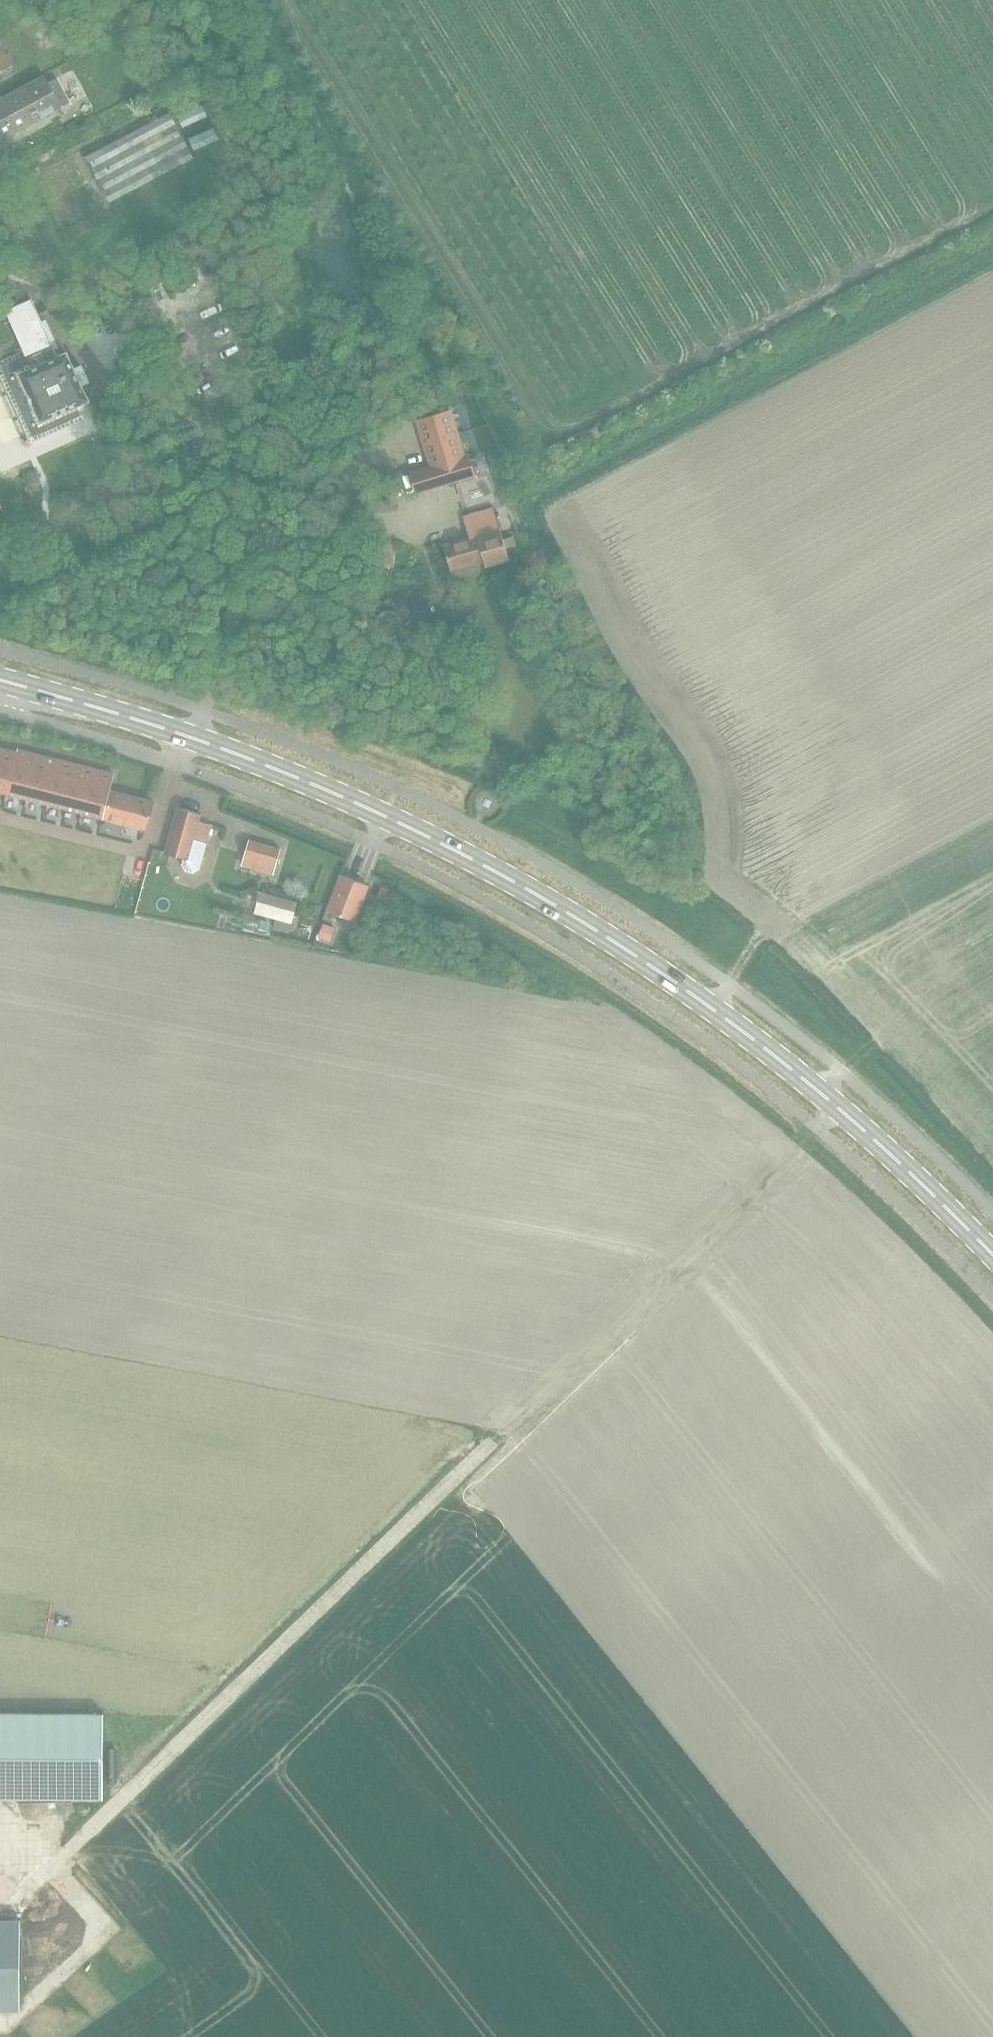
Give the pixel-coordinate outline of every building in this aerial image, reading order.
[(68,102),(55,77),(47,82),(43,75),(0,98),(0,139),(60,107),(60,106),(68,102)] [(87,156),(110,201),(194,156),(170,112),(87,156)] [(10,308),(28,348),(0,360),(0,375),(30,441),(83,418),(76,403),(84,400),(87,399),(86,396),(85,396),(79,382),(87,379),(80,365),(73,368),(67,355),(67,354),(47,309),(37,314),(30,299),(10,308)] [(431,413),(404,427),(428,471),(407,481),(416,498),(467,471),(458,455),(454,456),(431,413)] [(505,546),(513,544),(510,531),(501,533),(493,506),(463,514),(469,536),(444,543),(452,570),(482,562),(483,566),(508,559),(505,546)] [(144,828),(152,800),(109,788),(113,773),(17,748),(16,751),(0,747),(0,791),(144,828)] [(181,807),(168,850),(184,855),(181,863),(185,870),(192,872),(199,868),(211,824),(198,821),(200,813),(181,807)] [(248,839),(243,857),(263,862),(260,870),(272,873),(280,848),(248,839)] [(340,874),(326,909),(354,920),(368,885),(340,874)] [(381,885),(376,897),(383,900),(388,888),(381,885)] [(334,927),(323,923),(318,936),(329,940),(334,927)] [(97,1807),(98,1723),(0,1722),(0,1806),(97,1807)]
